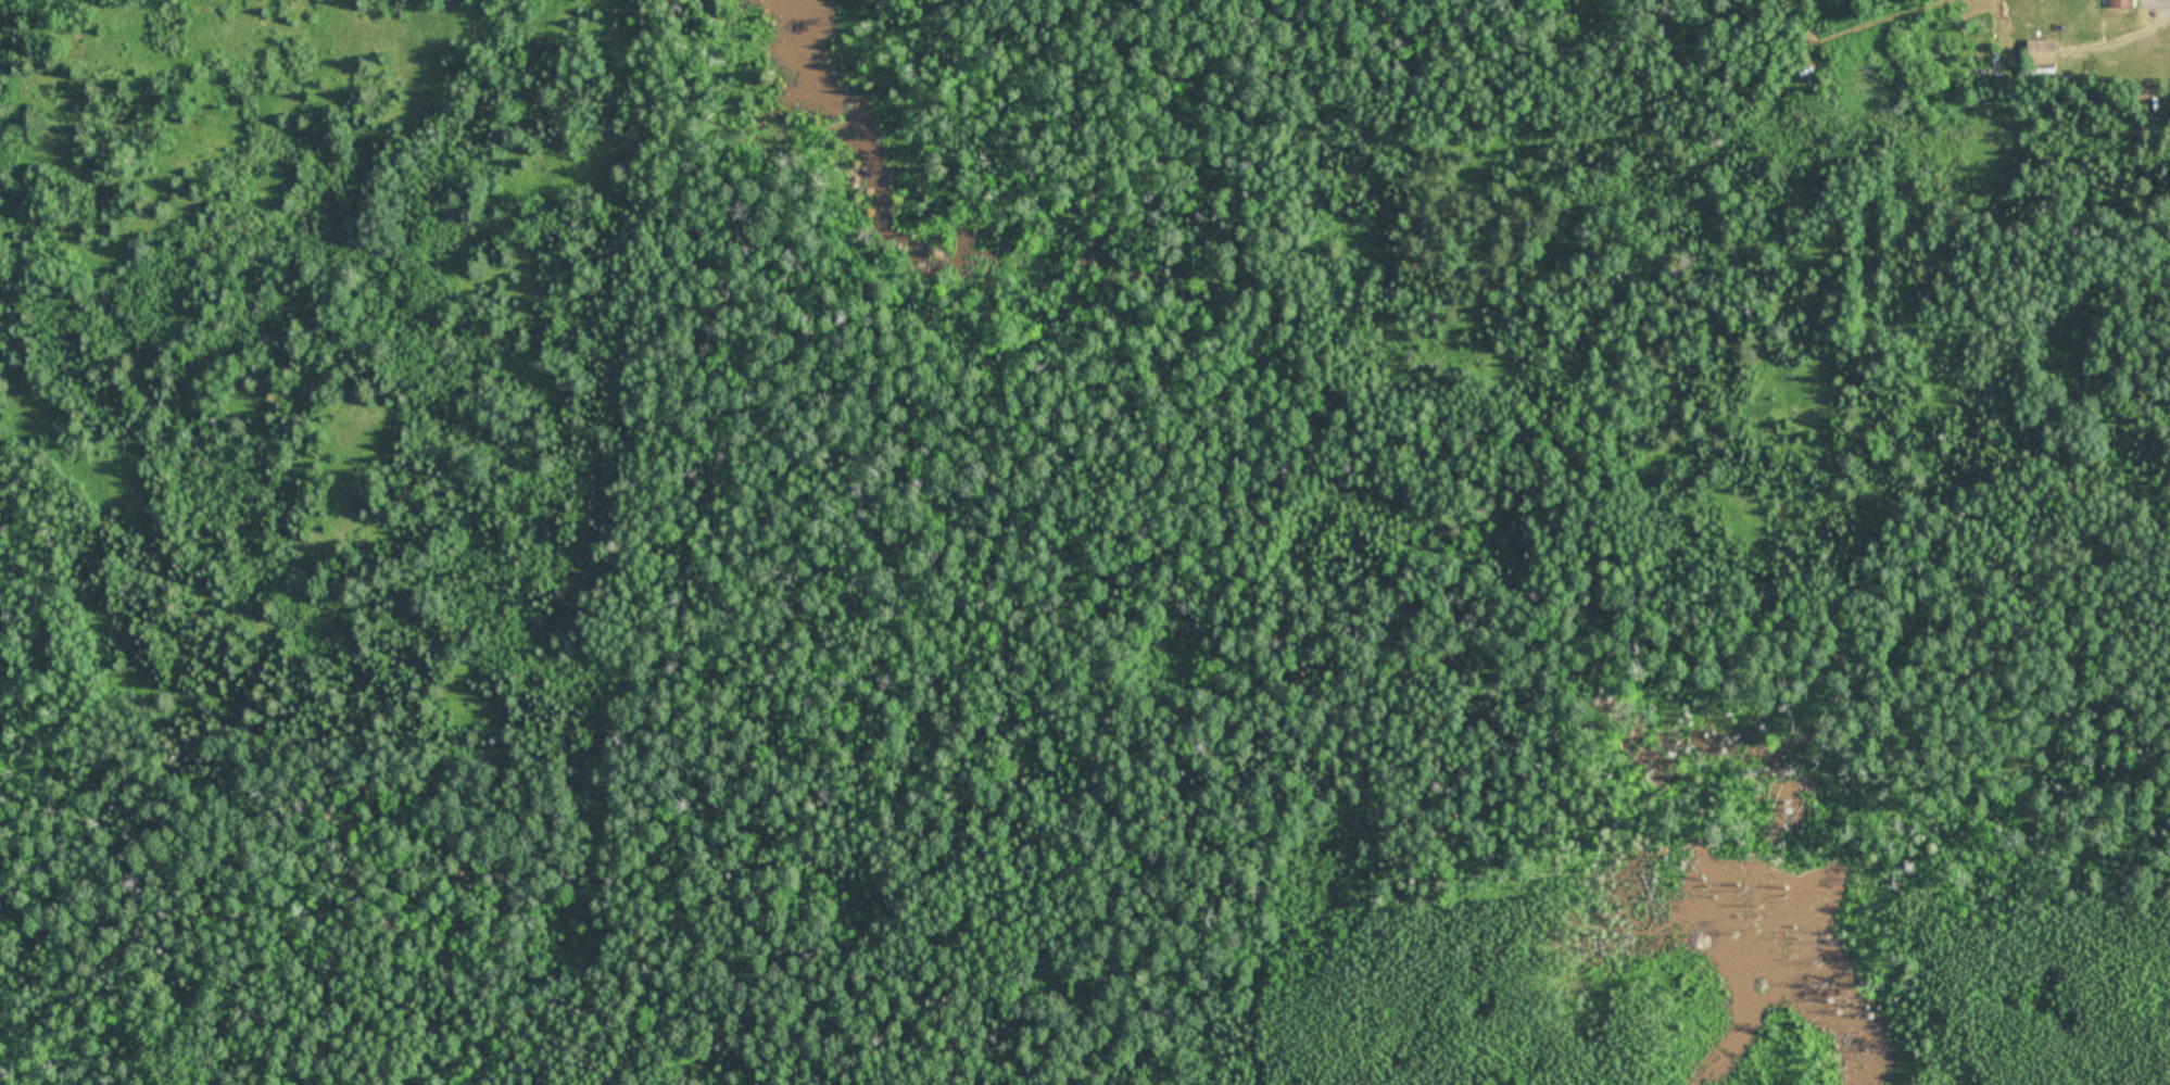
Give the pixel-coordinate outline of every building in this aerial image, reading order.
[(2133,0),(2110,0),(2110,8),(2133,8),(2133,0)] [(2056,65),(2056,40),(2028,40),(2028,65),(2056,65)]
